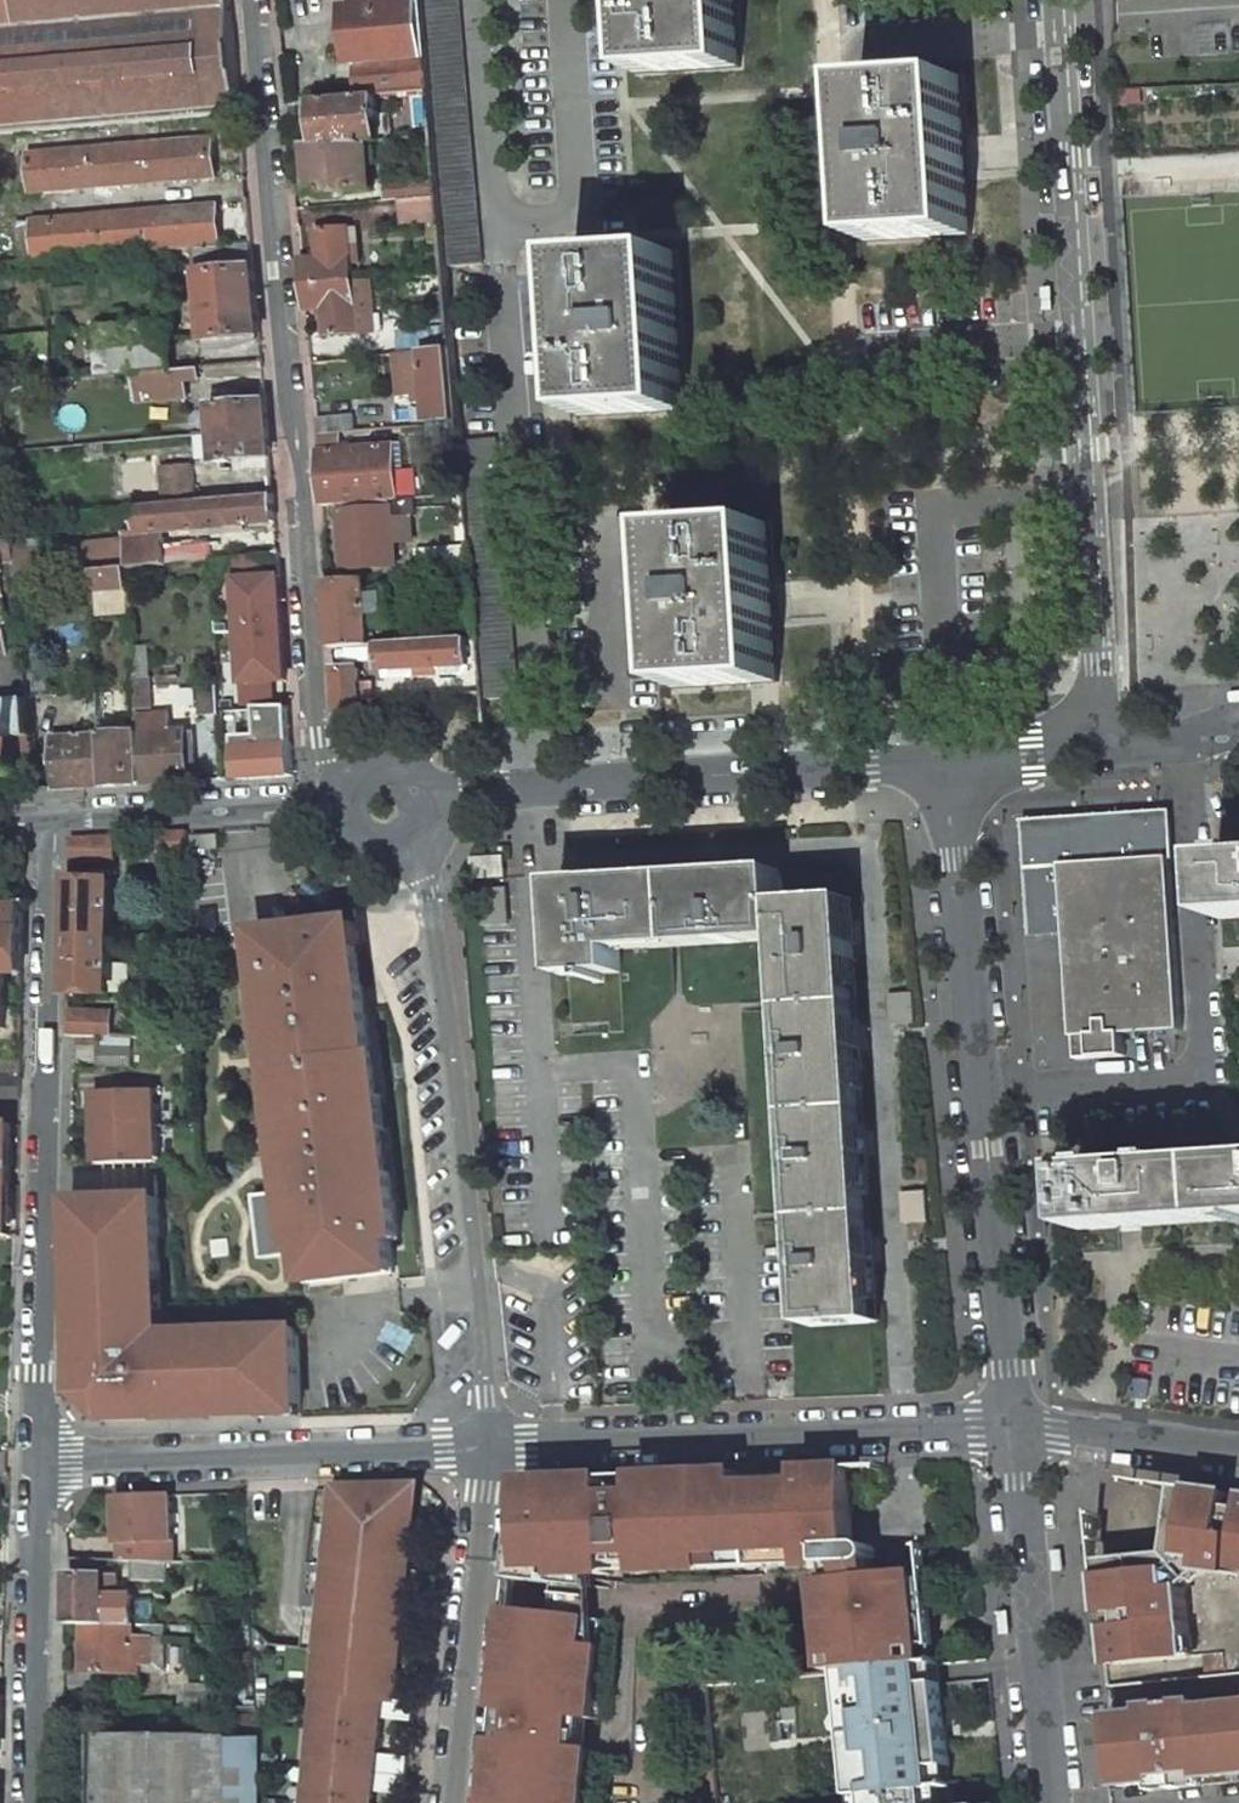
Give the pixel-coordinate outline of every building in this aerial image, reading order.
[(240,113),(240,112),(229,0),(0,0),(0,134),(240,113)] [(359,97),(373,96),(415,93),(431,92),(426,25),(423,0),(351,0),(359,97)] [(457,0),(423,0),(426,25),(431,92),(435,137),(436,148),(437,156),(441,200),(443,223),(447,268),(480,266),(457,0)] [(729,0),(636,0),(640,72),(733,64),(729,0)] [(961,234),(952,78),(856,84),(863,238),(961,234)] [(435,137),(431,92),(415,93),(417,112),(419,112),(421,138),(435,137)] [(317,145),(366,142),(379,141),(373,96),(359,97),(314,101),(317,145)] [(400,152),(425,150),(436,148),(435,137),(421,138),(399,140),(400,152)] [(30,192),(212,178),(208,139),(28,153),(30,192)] [(309,195),(362,190),(363,205),(402,203),(406,202),(405,187),(370,189),(366,142),(317,145),(306,146),(309,195)] [(441,200),(437,156),(436,148),(425,150),(430,201),(441,200)] [(404,225),(443,223),(441,200),(430,201),(406,202),(402,203),(404,225)] [(20,262),(158,252),(191,249),(198,249),(218,247),(215,208),(17,224),(20,262)] [(305,286),(351,282),(350,266),(358,266),(357,242),(347,243),(346,231),(317,232),(319,259),(302,260),(305,286)] [(261,341),(252,245),(252,244),(218,247),(198,249),(200,268),(224,267),(224,274),(200,275),(200,278),(193,278),(194,288),(201,287),(207,352),(238,350),(261,341)] [(158,266),(192,265),(191,249),(158,252),(158,266)] [(679,410),(670,251),(575,257),(584,416),(679,410)] [(362,313),(361,299),(352,299),(351,282),(305,286),(306,309),(323,308),(326,336),(356,334),(354,312),(362,313)] [(166,326),(94,331),(97,378),(133,375),(169,371),(166,326)] [(460,424),(454,352),(399,357),(403,402),(427,400),(430,426),(460,424)] [(136,403),(185,399),(182,380),(198,379),(197,369),(169,371),(133,375),(136,403)] [(266,404),(212,408),(214,436),(269,430),(266,404)] [(352,417),(315,420),(316,434),(346,432),(353,432),(352,417)] [(216,463),(271,459),(269,430),(214,436),(216,463)] [(317,453),(348,451),(346,432),(316,434),(317,453)] [(516,697),(492,438),(461,439),(466,497),(468,518),(476,615),(478,639),(479,660),(483,699),(516,697)] [(84,457),(103,454),(102,446),(83,448),(84,457)] [(395,502),(391,448),(348,451),(317,453),(321,507),(338,506),(389,502),(395,502)] [(192,466),(159,468),(162,507),(195,504),(192,466)] [(164,553),(163,536),(276,524),(274,496),(195,504),(162,507),(133,510),(135,537),(126,536),(127,545),(107,547),(109,573),(128,571),(185,564),(184,558),(175,559),(175,552),(164,553)] [(468,518),(466,497),(452,498),(454,519),(468,518)] [(394,567),(389,502),(338,506),(342,570),(394,567)] [(32,739),(30,716),(28,696),(24,651),(21,651),(11,563),(2,564),(0,522),(0,741),(32,739)] [(774,682),(763,525),(668,530),(677,687),(774,682)] [(450,550),(419,552),(421,572),(451,570),(450,550)] [(131,620),(128,571),(109,573),(89,576),(90,604),(92,623),(131,620)] [(20,612),(90,604),(89,576),(18,585),(20,612)] [(332,650),(367,647),(365,627),(387,626),(385,590),(362,591),(361,584),(327,585),(332,650)] [(478,639),(476,615),(460,616),(462,641),(478,639)] [(439,627),(395,630),(396,645),(441,642),(439,627)] [(382,672),(467,668),(467,661),(479,660),(478,639),(462,641),(441,642),(396,645),(380,646),(382,672)] [(147,678),(145,649),(132,649),(134,678),(147,678)] [(292,776),(284,649),(255,653),(260,717),(255,717),(256,737),(233,739),(236,779),(292,776)] [(233,715),(230,666),(216,666),(218,683),(220,716),(233,715)] [(333,672),(336,714),(361,712),(357,670),(333,672)] [(147,678),(134,678),(134,688),(148,687),(147,678)] [(220,716),(218,683),(197,684),(199,716),(220,716)] [(149,711),(148,687),(134,688),(136,711),(149,711)] [(82,700),(83,724),(99,724),(97,692),(86,692),(86,700),(82,700)] [(100,737),(104,787),(140,785),(137,734),(113,735),(110,692),(97,692),(99,724),(100,737)] [(28,696),(30,716),(46,715),(45,694),(28,696)] [(140,785),(187,782),(184,731),(167,732),(167,716),(136,718),(137,734),(140,785)] [(104,787),(100,737),(54,741),(56,790),(104,787)] [(34,760),(32,739),(0,741),(0,763),(6,763),(11,761),(17,762),(34,760)] [(20,776),(20,771),(19,769),(15,767),(10,767),(7,770),(6,772),(7,777),(10,780),(15,780),(18,778),(20,776)] [(11,793),(9,786),(3,783),(0,778),(0,794),(11,793)] [(1180,864),(1177,818),(1034,826),(1042,936),(1075,934),(1080,1000),(1083,1038),(1132,1035),(1190,1031),(1181,891),(1180,864)] [(183,831),(157,832),(158,853),(185,851),(183,831)] [(113,835),(70,837),(70,864),(70,866),(113,865),(113,835)] [(214,835),(188,837),(189,851),(215,849),(214,835)] [(503,859),(472,861),(473,879),(504,878),(503,859)] [(1238,919),(1238,859),(1224,860),(1227,920),(1238,919)] [(728,874),(729,881),(757,879),(756,872),(728,874)] [(688,877),(688,884),(717,882),(716,875),(688,877)] [(613,956),(785,944),(813,1329),(871,1325),(840,900),(779,902),(778,878),(757,879),(729,881),(717,882),(688,884),(638,887),(611,888),(611,882),(563,885),(564,892),(561,892),(562,908),(557,909),(560,959),(565,959),(571,1042),(618,1038),(613,956)] [(611,882),(611,888),(638,887),(638,880),(611,882)] [(111,940),(111,884),(70,884),(69,939),(111,940)] [(555,885),(557,909),(562,908),(561,892),(564,892),(563,885),(555,885)] [(505,925),(502,889),(478,891),(481,927),(505,925)] [(22,910),(0,910),(0,972),(7,972),(7,974),(21,974),(22,910)] [(306,1284),(394,1274),(390,1242),(399,1241),(391,1174),(386,1175),(381,1133),(376,1098),(363,987),(359,988),(354,947),(359,946),(357,924),(301,931),(301,928),(256,933),(266,1022),(270,1021),(276,1066),(286,1153),(291,1196),(258,1200),(265,1258),(302,1253),(306,1284)] [(1080,1000),(1075,934),(1042,936),(1046,1001),(1080,1000)] [(111,940),(69,939),(68,995),(110,995),(111,940)] [(67,1038),(90,1040),(90,1038),(108,1038),(109,1015),(68,1015),(67,1038)] [(1132,1035),(1083,1038),(1084,1060),(1134,1057),(1132,1035)] [(129,1051),(99,1050),(99,1069),(129,1069),(129,1051)] [(282,1153),(286,1153),(276,1066),(271,1066),(282,1153)] [(0,1077),(0,1101),(3,1101),(20,1102),(20,1077),(0,1077)] [(154,1095),(94,1097),(97,1169),(157,1167),(154,1095)] [(383,1097),(376,1098),(381,1133),(387,1132),(383,1097)] [(3,1101),(2,1110),(19,1110),(20,1102),(3,1101)] [(11,1126),(0,1126),(0,1239),(1,1193),(10,1194),(10,1167),(1,1166),(1,1148),(10,1148),(11,1126)] [(10,1148),(1,1148),(1,1166),(10,1167),(10,1148)] [(1238,1221),(1238,1161),(1077,1174),(1082,1234),(1238,1221)] [(89,1402),(89,1406),(102,1418),(106,1418),(107,1426),(157,1425),(157,1416),(210,1414),(210,1423),(260,1421),(260,1412),(300,1411),(298,1339),(274,1339),(274,1348),(224,1350),(223,1341),(164,1343),(152,1344),(150,1291),(162,1291),(158,1203),(81,1206),(83,1245),(74,1246),(76,1295),(85,1295),(86,1320),(77,1321),(81,1402),(89,1402)] [(81,1206),(73,1206),(74,1246),(83,1245),(81,1206)] [(162,1291),(150,1291),(152,1344),(164,1343),(162,1291)] [(85,1295),(76,1295),(77,1321),(86,1320),(85,1295)] [(274,1339),(223,1341),(224,1350),(274,1348),(274,1339)] [(301,1420),(300,1411),(260,1412),(260,1421),(301,1420)] [(157,1416),(157,1425),(210,1423),(210,1414),(157,1416)] [(699,1478),(633,1481),(633,1487),(635,1503),(624,1504),(624,1502),(622,1500),(620,1499),(618,1498),(615,1498),(613,1498),(610,1499),(609,1500),(607,1502),(606,1505),(599,1505),(598,1489),(597,1482),(524,1486),(511,1569),(527,1569),(551,1569),(552,1577),(555,1577),(591,1576),(602,1575),(602,1566),(601,1551),(618,1550),(635,1550),(635,1565),(636,1574),(702,1571),(701,1552),(800,1549),(801,1567),(826,1566),(868,1564),(868,1563),(871,1559),(871,1557),(870,1553),(868,1549),(863,1547),(850,1548),(847,1473),(737,1477),(738,1487),(701,1489),(699,1478)] [(737,1477),(699,1478),(701,1489),(738,1487),(737,1477)] [(633,1487),(598,1489),(599,1505),(606,1505),(607,1502),(609,1500),(610,1499),(613,1498),(615,1498),(618,1498),(620,1499),(622,1500),(624,1502),(624,1504),(635,1503),(633,1487)] [(1178,1500),(1229,1507),(1231,1495),(1179,1488),(1178,1500)] [(316,1802),(375,1802),(376,1787),(405,1789),(409,1754),(379,1751),(384,1716),(412,1718),(415,1699),(397,1696),(399,1678),(391,1676),(396,1631),(404,1632),(407,1592),(399,1591),(403,1545),(412,1546),(413,1527),(398,1525),(390,1525),(389,1508),(397,1508),(406,1508),(406,1489),(338,1492),(338,1520),(323,1690),(327,1690),(316,1802)] [(328,1493),(308,1689),(323,1690),(338,1520),(338,1492),(328,1493)] [(1238,1584),(1238,1508),(1229,1507),(1178,1500),(1172,1552),(1116,1558),(1122,1612),(1124,1629),(1127,1662),(1182,1656),(1181,1639),(1194,1638),(1189,1590),(1206,1579),(1238,1584)] [(114,1505),(119,1562),(133,1563),(163,1564),(173,1565),(168,1501),(114,1505)] [(398,1525),(397,1508),(389,1508),(390,1525),(398,1525)] [(702,1571),(801,1567),(800,1549),(701,1552),(702,1571)] [(635,1550),(618,1550),(601,1551),(602,1566),(619,1565),(635,1565),(635,1550)] [(1122,1612),(1116,1558),(1103,1559),(1109,1613),(1122,1612)] [(133,1578),(164,1579),(163,1564),(133,1563),(133,1578)] [(868,1564),(826,1566),(829,1597),(846,1595),(845,1586),(870,1584),(868,1564)] [(510,1579),(555,1585),(555,1577),(552,1577),(551,1569),(527,1569),(511,1569),(510,1579)] [(134,1627),(134,1598),(116,1597),(116,1579),(70,1576),(70,1626),(84,1626),(134,1627)] [(552,1616),(584,1620),(589,1620),(591,1576),(555,1577),(555,1585),(552,1616)] [(870,1584),(845,1586),(846,1595),(829,1597),(821,1598),(828,1662),(844,1660),(845,1676),(907,1670),(906,1655),(923,1653),(918,1587),(892,1589),(891,1582),(870,1584)] [(937,1652),(931,1586),(918,1587),(923,1653),(937,1652)] [(596,1647),(582,1645),(584,1620),(552,1616),(507,1610),(497,1713),(501,1713),(518,1715),(518,1726),(516,1726),(513,1727),(512,1728),(510,1729),(509,1732),(509,1735),(510,1737),(511,1739),(513,1740),(516,1741),(515,1747),(498,1745),(494,1745),(488,1802),(580,1802),(586,1754),(574,1753),(578,1720),(589,1721),(596,1647)] [(584,1620),(582,1645),(596,1647),(598,1621),(589,1620),(584,1620)] [(134,1627),(84,1626),(85,1673),(132,1675),(132,1665),(139,1665),(140,1662),(151,1662),(151,1641),(134,1640),(134,1627)] [(147,1636),(165,1637),(165,1628),(147,1627),(147,1636)] [(1127,1662),(1124,1629),(1110,1631),(1114,1663),(1127,1662)] [(1196,1654),(1194,1638),(1181,1639),(1182,1656),(1196,1654)] [(224,1690),(190,1690),(189,1709),(226,1710),(224,1690)] [(1200,1709),(1199,1702),(1133,1709),(1134,1716),(1144,1715),(1146,1726),(1178,1722),(1178,1711),(1200,1709)] [(1238,1781),(1238,1705),(1200,1709),(1178,1711),(1178,1722),(1146,1726),(1144,1715),(1134,1716),(1114,1718),(1122,1785),(1157,1782),(1156,1776),(1170,1775),(1172,1788),(1238,1781)] [(501,1713),(498,1745),(515,1747),(516,1741),(513,1740),(511,1739),(510,1737),(509,1735),(509,1732),(510,1729),(512,1728),(513,1727),(516,1726),(518,1726),(518,1715),(501,1713)] [(94,1802),(226,1802),(227,1740),(95,1737),(94,1802)] [(1156,1776),(1157,1782),(1158,1790),(1172,1788),(1170,1775),(1156,1776)]
